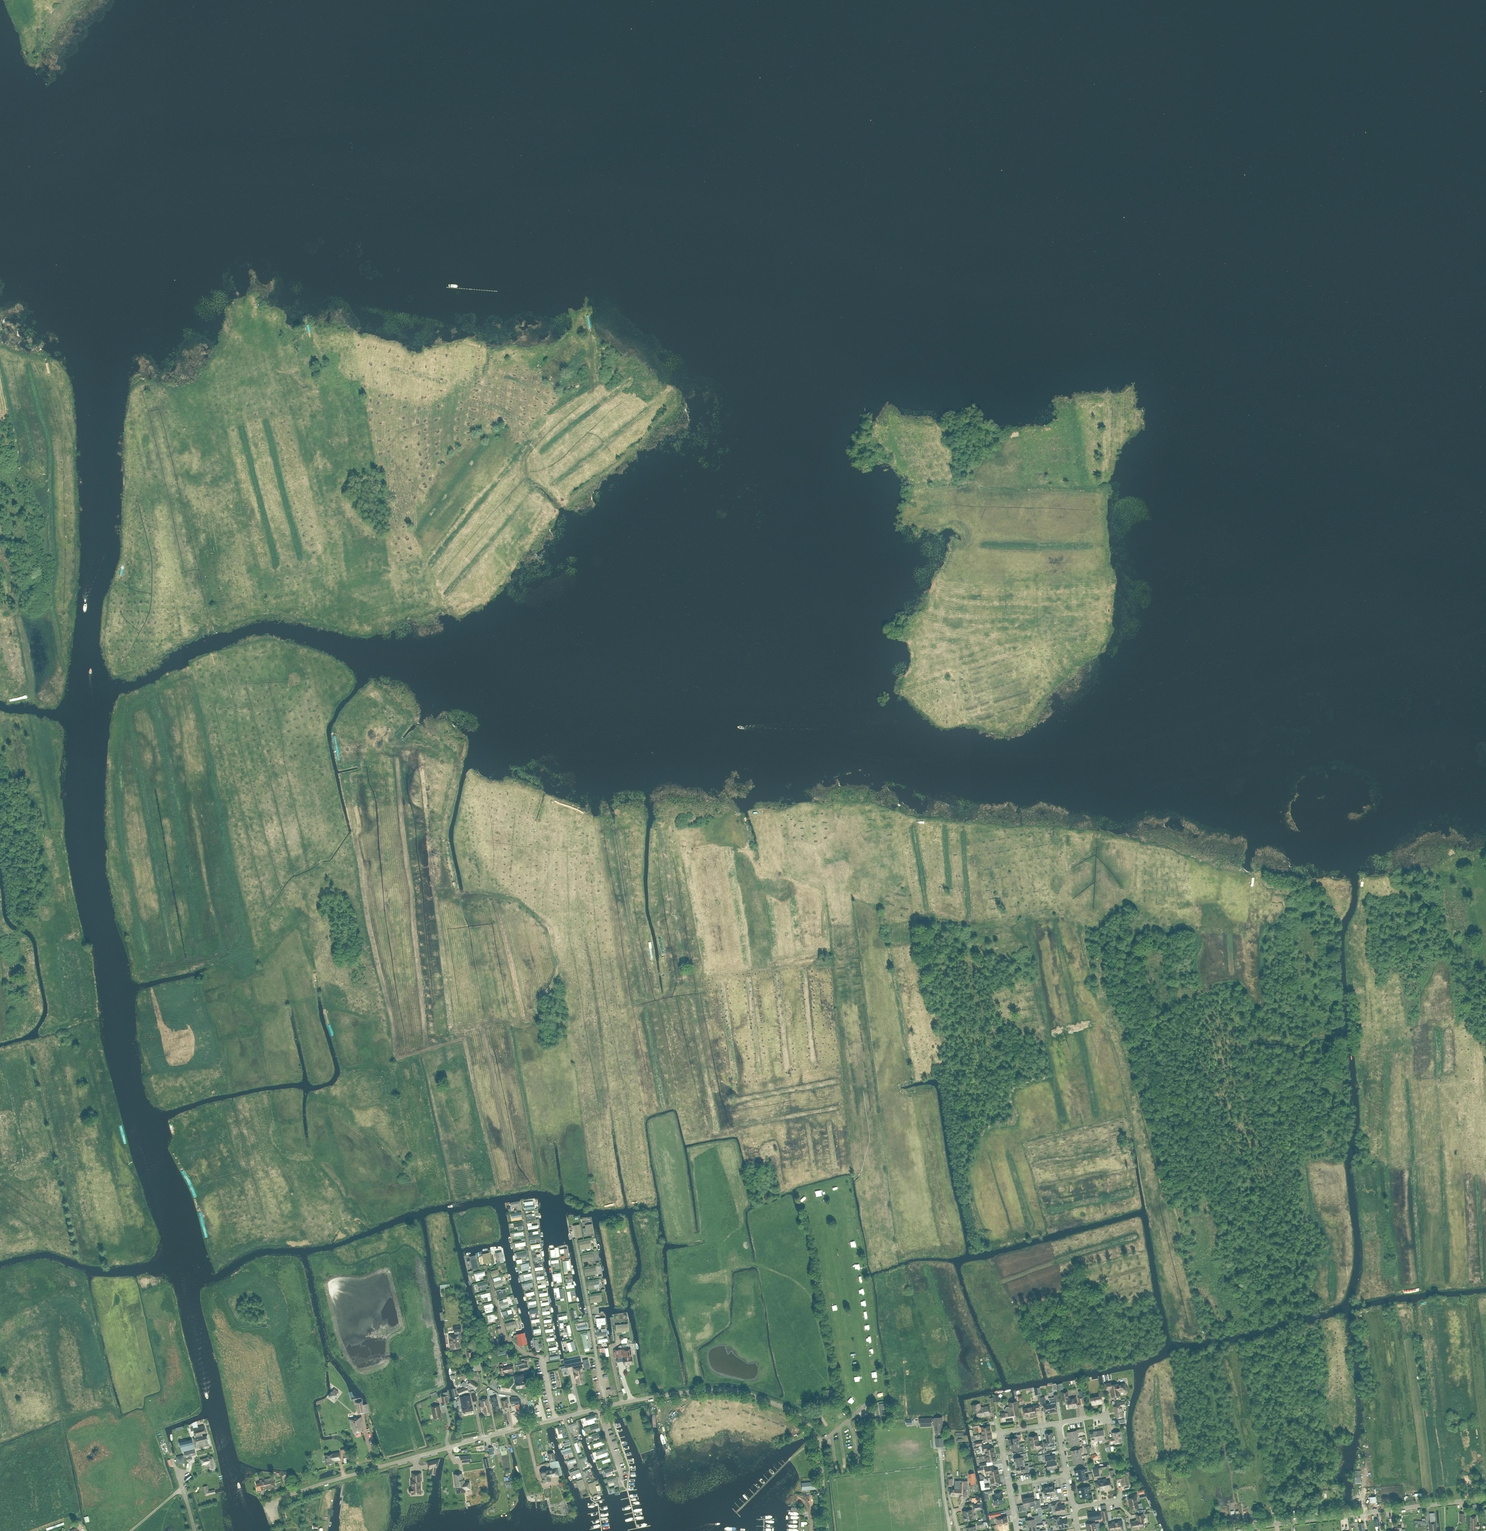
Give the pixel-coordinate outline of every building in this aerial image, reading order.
[(572,1227),(574,1238),(593,1235),(591,1224),(588,1224),(588,1225),(583,1225),(583,1222),(580,1223),(581,1231),(580,1226),(572,1227)] [(578,1242),(579,1251),(583,1250),(583,1248),(591,1247),(590,1240),(578,1242)] [(514,1244),(514,1248),(516,1248),(516,1251),(521,1250),(520,1247),(524,1246),(524,1242),(514,1244)] [(494,1253),(495,1262),(498,1262),(499,1263),(503,1263),(502,1252),(494,1253)] [(488,1253),(481,1255),(483,1265),(490,1263),(488,1253)] [(536,1257),(532,1258),(533,1262),(541,1260),(539,1254),(535,1255),(536,1257)] [(478,1277),(484,1276),(483,1272),(473,1274),(475,1282),(478,1281),(478,1277)] [(543,1283),(543,1286),(546,1286),(546,1282),(543,1283),(543,1276),(535,1277),(535,1280),(540,1280),(540,1283),(543,1283)] [(480,1295),(481,1302),(490,1300),(489,1293),(480,1295)] [(491,1304),(482,1306),(484,1313),(493,1311),(491,1304)] [(494,1314),(485,1316),(487,1322),(496,1320),(494,1314)] [(504,1324),(505,1331),(516,1328),(514,1321),(504,1324)] [(615,1325),(616,1332),(629,1331),(628,1324),(615,1325)] [(455,1335),(450,1336),(451,1349),(460,1348),(459,1340),(460,1339),(460,1334),(459,1334),(459,1332),(461,1332),(461,1325),(453,1326),(454,1333),(455,1333),(455,1335)] [(516,1335),(519,1346),(527,1344),(524,1333),(516,1335)] [(624,1359),(623,1359),(624,1365),(633,1364),(632,1358),(631,1348),(623,1349),(623,1350),(621,1350),(615,1350),(616,1358),(622,1357),(621,1356),(623,1356),(624,1359)] [(580,1358),(564,1361),(566,1367),(582,1364),(580,1358)] [(520,1371),(529,1368),(527,1363),(525,1363),(525,1364),(519,1366),(520,1371)] [(514,1372),(513,1365),(501,1368),(500,1368),(501,1375),(505,1375),(505,1373),(508,1372),(509,1374),(514,1372)] [(582,1366),(574,1367),(573,1368),(574,1376),(576,1376),(578,1384),(585,1383),(583,1376),(584,1376),(582,1366)] [(515,1386),(516,1389),(530,1387),(529,1380),(525,1381),(523,1373),(518,1374),(516,1374),(516,1375),(514,1375),(515,1382),(515,1386)] [(469,1391),(468,1391),(472,1389),(472,1388),(475,1390),(478,1386),(473,1383),(470,1380),(467,1384),(463,1382),(461,1385),(465,1388),(458,1391),(459,1395),(469,1391)] [(1112,1397),(1120,1396),(1119,1392),(1126,1390),(1125,1384),(1118,1385),(1118,1384),(1111,1385),(1111,1383),(1105,1384),(1106,1390),(1111,1390),(1112,1397)] [(826,1391),(828,1402),(837,1401),(835,1389),(826,1391)] [(1062,1393),(1063,1401),(1065,1401),(1066,1404),(1067,1405),(1068,1404),(1069,1408),(1078,1406),(1076,1397),(1068,1398),(1067,1392),(1062,1393)] [(1092,1405),(1102,1403),(1102,1399),(1105,1399),(1104,1392),(1099,1393),(1100,1397),(1091,1398),(1092,1405)] [(441,1397),(442,1398),(443,1404),(449,1403),(448,1396),(448,1395),(444,1396),(441,1397)] [(470,1395),(460,1397),(463,1413),(473,1410),(470,1395)] [(499,1409),(496,1395),(491,1397),(494,1410),(499,1409)] [(1041,1406),(1044,1406),(1045,1414),(1051,1413),(1051,1414),(1049,1403),(1046,1403),(1045,1397),(1039,1398),(1041,1406)] [(491,1412),(487,1398),(480,1400),(482,1407),(484,1408),(485,1414),(491,1412)] [(1005,1413),(1001,1413),(1002,1421),(1009,1420),(1009,1421),(1015,1420),(1014,1413),(1019,1412),(1017,1401),(1009,1402),(1010,1407),(1007,1407),(1005,1410),(1005,1413)] [(1056,1401),(1049,1403),(1051,1414),(1057,1413),(1056,1401)] [(1125,1402),(1122,1402),(1117,1403),(1117,1406),(1114,1406),(1115,1412),(1116,1418),(1124,1417),(1122,1406),(1123,1405),(1126,1405),(1125,1402)] [(368,1404),(364,1405),(363,1405),(356,1406),(358,1415),(365,1413),(369,1412),(368,1404)] [(978,1417),(991,1414),(989,1406),(981,1408),(980,1404),(972,1405),(974,1412),(977,1412),(978,1417)] [(432,1406),(434,1419),(442,1418),(440,1412),(441,1411),(439,1405),(432,1406)] [(1040,1410),(1039,1405),(1033,1406),(1033,1407),(1024,1409),(1025,1417),(1030,1416),(1030,1417),(1037,1416),(1036,1411),(1040,1410)] [(362,1417),(350,1419),(351,1429),(352,1429),(353,1432),(363,1430),(362,1423),(363,1423),(362,1417)] [(943,1432),(942,1417),(935,1418),(935,1426),(935,1433),(936,1433),(936,1438),(936,1446),(939,1446),(944,1446),(944,1438),(943,1438),(943,1433),(943,1432)] [(935,1425),(935,1426),(935,1418),(934,1418),(935,1418),(932,1418),(920,1419),(920,1427),(933,1426),(932,1425),(935,1425)] [(204,1425),(193,1428),(192,1424),(188,1426),(189,1428),(187,1428),(188,1433),(189,1432),(190,1437),(206,1433),(205,1428),(204,1428),(204,1425)] [(982,1434),(991,1432),(990,1425),(980,1427),(980,1424),(972,1425),(973,1428),(978,1427),(979,1431),(981,1431),(982,1434)] [(1068,1432),(1069,1439),(1078,1437),(1077,1433),(1080,1433),(1079,1429),(1076,1430),(1076,1431),(1068,1432)] [(1103,1430),(1097,1432),(1098,1440),(1103,1439),(1103,1442),(1107,1441),(1106,1438),(1105,1438),(1103,1430)] [(1122,1442),(1120,1431),(1113,1433),(1114,1438),(1109,1438),(1110,1444),(1122,1442)] [(993,1439),(991,1432),(982,1434),(980,1434),(980,1438),(982,1438),(983,1441),(993,1439)] [(1097,1432),(1090,1433),(1091,1441),(1090,1441),(1091,1444),(1094,1444),(1094,1441),(1098,1440),(1097,1432)] [(1055,1446),(1054,1439),(1055,1439),(1054,1436),(1053,1436),(1053,1434),(1053,1433),(1045,1434),(1047,1441),(1043,1442),(1044,1448),(1049,1447),(1055,1446)] [(1009,1439),(1010,1445),(1019,1443),(1018,1439),(1021,1438),(1020,1434),(1014,1435),(1015,1438),(1009,1439)] [(1030,1437),(1031,1447),(1036,1446),(1037,1449),(1044,1447),(1043,1442),(1038,1443),(1037,1435),(1030,1437)] [(209,1444),(207,1436),(203,1437),(203,1436),(193,1438),(196,1448),(204,1446),(204,1445),(209,1444)] [(1082,1445),(1082,1441),(1079,1442),(1078,1437),(1069,1439),(1071,1446),(1079,1444),(1079,1445),(1082,1445)] [(195,1449),(192,1439),(180,1443),(182,1452),(195,1449)] [(1018,1453),(1024,1452),(1025,1452),(1024,1446),(1020,1447),(1019,1443),(1010,1445),(1011,1451),(1017,1450),(1018,1453)] [(986,1452),(986,1455),(984,1456),(995,1454),(994,1447),(990,1448),(990,1445),(982,1446),(983,1452),(986,1452)] [(1072,1451),(1073,1457),(1081,1456),(1081,1451),(1083,1451),(1083,1448),(1079,1448),(1080,1449),(1072,1451)] [(196,1455),(196,1453),(185,1456),(185,1458),(186,1457),(187,1461),(192,1460),(191,1456),(196,1455)] [(334,1461),(341,1460),(340,1453),(333,1454),(325,1456),(327,1465),(335,1464),(334,1461)] [(1015,1458),(1016,1464),(1025,1462),(1024,1459),(1027,1459),(1026,1453),(1021,1454),(1021,1457),(1015,1458)] [(1046,1459),(1047,1463),(1057,1461),(1056,1455),(1051,1456),(1050,1453),(1042,1454),(1043,1460),(1046,1459)] [(996,1461),(995,1454),(984,1456),(984,1458),(987,1458),(987,1462),(980,1464),(980,1467),(993,1465),(992,1461),(996,1461)] [(215,1468),(213,1456),(207,1457),(208,1458),(201,1459),(202,1465),(209,1463),(210,1469),(215,1468)] [(1073,1457),(1074,1464),(1082,1463),(1082,1464),(1085,1463),(1085,1460),(1082,1460),(1081,1456),(1073,1457)] [(439,1459),(426,1462),(428,1469),(430,1469),(431,1469),(431,1470),(430,1470),(430,1474),(430,1475),(431,1475),(435,1475),(436,1468),(437,1468),(440,1459),(439,1459)] [(1058,1468),(1057,1461),(1047,1463),(1048,1467),(1045,1468),(1046,1473),(1054,1472),(1053,1469),(1058,1468)] [(1025,1466),(1025,1462),(1016,1464),(1017,1470),(1023,1469),(1024,1472),(1030,1471),(1029,1465),(1025,1466)] [(543,1479),(543,1483),(551,1481),(550,1477),(559,1475),(557,1467),(540,1471),(542,1479),(543,1479)] [(989,1471),(990,1477),(999,1475),(998,1469),(993,1470),(993,1467),(986,1468),(986,1472),(989,1471)] [(412,1493),(413,1494),(421,1494),(420,1483),(420,1481),(422,1481),(421,1473),(413,1473),(413,1480),(412,1480),(412,1489),(411,1489),(410,1490),(410,1491),(410,1492),(411,1493),(412,1493)] [(455,1475),(457,1493),(466,1492),(465,1488),(470,1487),(470,1482),(465,1483),(464,1480),(463,1479),(462,1474),(455,1475)] [(1130,1485),(1128,1474),(1120,1476),(1121,1476),(1116,1477),(1117,1482),(1121,1481),(1122,1486),(1130,1485)] [(1001,1482),(999,1475),(990,1477),(991,1484),(1001,1482)] [(258,1491),(276,1487),(273,1478),(260,1480),(260,1482),(257,1483),(258,1491)] [(958,1497),(959,1497),(960,1480),(955,1480),(954,1489),(951,1489),(951,1496),(958,1496),(958,1497)] [(960,1480),(959,1497),(966,1497),(967,1481),(960,1480)] [(1110,1480),(1099,1482),(1099,1481),(1095,1482),(1096,1488),(1099,1487),(1100,1490),(1105,1489),(1112,1488),(1110,1480)] [(593,1482),(587,1485),(590,1494),(600,1490),(598,1486),(595,1487),(593,1482)] [(802,1487),(802,1490),(807,1490),(815,1489),(815,1482),(807,1482),(801,1483),(801,1486),(801,1487),(802,1487)] [(1055,1485),(1049,1486),(1051,1495),(1055,1495),(1055,1497),(1059,1496),(1060,1499),(1063,1499),(1061,1492),(1058,1492),(1058,1489),(1056,1489),(1055,1485)] [(206,1495),(216,1493),(215,1489),(209,1491),(208,1486),(204,1487),(206,1495)] [(1044,1491),(1042,1492),(1043,1495),(1040,1496),(1041,1503),(1044,1502),(1043,1499),(1047,1498),(1047,1496),(1051,1495),(1049,1486),(1043,1487),(1044,1491)] [(993,1497),(995,1505),(1004,1503),(1003,1495),(1001,1495),(1001,1492),(995,1493),(996,1496),(993,1497)] [(1137,1493),(1131,1495),(1131,1498),(1128,1498),(1130,1504),(1130,1503),(1131,1510),(1139,1508),(1136,1497),(1137,1497),(1137,1493)] [(1035,1496),(1029,1497),(1030,1506),(1034,1505),(1034,1509),(1041,1507),(1040,1504),(1036,1505),(1035,1496)] [(1024,1504),(1021,1505),(1022,1511),(1028,1510),(1027,1506),(1030,1506),(1029,1497),(1023,1499),(1024,1504)] [(1056,1515),(1066,1513),(1065,1505),(1058,1506),(1057,1502),(1051,1503),(1053,1511),(1056,1511),(1056,1515)] [(974,1519),(972,1510),(963,1511),(965,1521),(974,1519)] [(1100,1511),(1088,1513),(1089,1521),(1101,1519),(1100,1511)] [(1144,1519),(1143,1513),(1136,1515),(1137,1520),(1131,1522),(1133,1530),(1145,1528),(1143,1519),(1144,1519)] [(1026,1521),(1027,1527),(1036,1525),(1035,1522),(1040,1521),(1042,1519),(1041,1515),(1037,1515),(1029,1517),(1030,1520),(1026,1521)] [(996,1518),(997,1525),(1008,1523),(1007,1516),(998,1518),(996,1518)] [(1069,1527),(1067,1519),(1060,1520),(1059,1516),(1054,1517),(1055,1525),(1058,1525),(1059,1528),(1069,1527)] [(1470,1530),(1477,1530),(1477,1528),(1479,1528),(1479,1524),(1477,1524),(1476,1516),(1470,1517),(1470,1530)] [(1109,1524),(1110,1530),(1116,1530),(1118,1530),(1124,1530),(1122,1520),(1111,1522),(1112,1523),(1109,1524)] [(1087,1529),(1088,1529),(1089,1530),(1101,1530),(1100,1527),(1096,1528),(1095,1522),(1087,1524),(1087,1529)] [(1009,1529),(1008,1523),(997,1525),(998,1529),(1000,1528),(1000,1530),(1001,1530),(1006,1530),(1005,1530),(1009,1529)]
